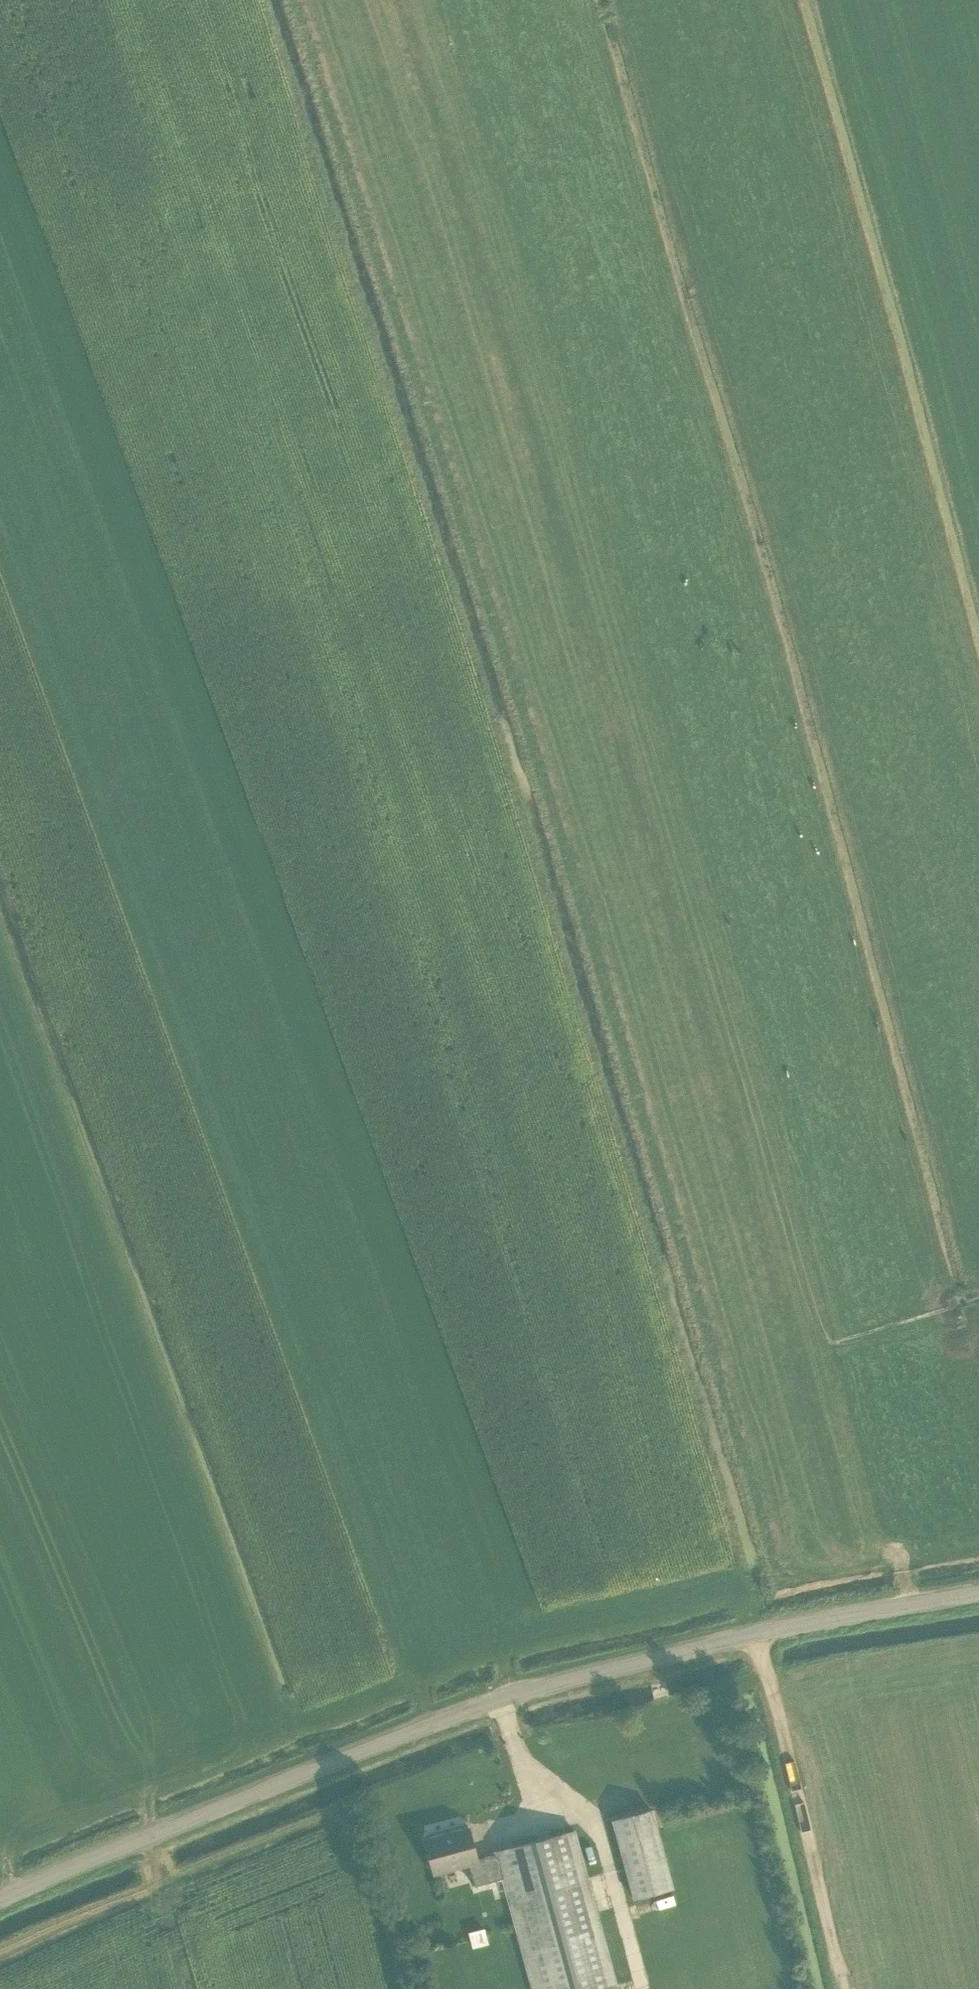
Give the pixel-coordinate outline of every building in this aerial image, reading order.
[(666,1826),(657,1829),(652,1809),(613,1820),(634,1898),(673,1887),(667,1868),(677,1865),(666,1826)] [(579,1849),(574,1831),(495,1852),(496,1854),(477,1859),(468,1826),(424,1838),(434,1872),(468,1863),(474,1886),(502,1878),(532,1988),(599,1988),(616,1984),(587,1876),(597,1873),(589,1846),(579,1849)]
